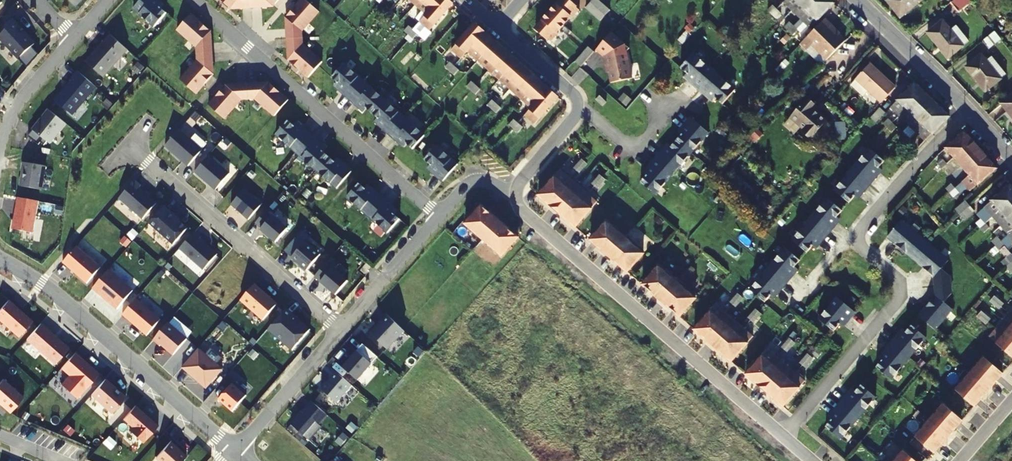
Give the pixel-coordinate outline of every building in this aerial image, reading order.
[(133,8),(154,27),(167,13),(161,8),(164,4),(159,0),(141,0),(133,8)] [(251,0),(221,0),(230,8),(252,7),(251,0)] [(302,38),(302,31),(319,11),(306,0),(301,0),(286,17),(287,38),(302,38)] [(420,1),(419,0),(417,0),(413,4),(426,16),(440,0),(420,0),(420,1)] [(420,23),(429,31),(453,4),(448,0),(440,0),(426,16),(420,23)] [(579,11),(567,0),(562,0),(550,13),(564,26),(571,18),(572,19),(579,11)] [(597,0),(593,0),(590,3),(605,17),(610,11),(597,0)] [(799,4),(795,0),(786,0),(784,3),(792,11),(799,4)] [(801,19),(820,0),(803,0),(799,4),(792,11),(801,19)] [(830,0),(820,0),(801,19),(810,28),(834,4),(830,0)] [(887,0),(894,9),(901,18),(904,15),(923,0),(887,0)] [(952,2),(959,11),(971,1),(970,0),(954,0),(952,2)] [(605,17),(590,3),(585,8),(600,22),(605,17)] [(396,16),(387,8),(382,13),(391,21),(396,16)] [(776,19),(781,15),(776,10),(772,15),(776,19)] [(564,26),(550,13),(536,29),(551,43),(559,34),(557,33),(564,26)] [(197,47),(197,53),(212,52),(211,31),(191,14),(177,29),(197,47)] [(18,59),(34,44),(19,28),(20,27),(12,19),(3,27),(5,30),(0,35),(0,39),(18,59)] [(830,26),(831,25),(825,19),(806,39),(801,44),(807,50),(812,45),(827,60),(846,41),(830,26)] [(950,57),(965,45),(952,29),(944,20),(929,32),(950,57)] [(789,32),(793,27),(789,23),(785,28),(789,32)] [(451,50),(460,59),(467,52),(484,32),(474,24),(451,50)] [(970,41),(957,25),(952,29),(965,45),(970,41)] [(418,35),(408,27),(404,32),(413,40),(418,35)] [(793,36),(798,31),(793,27),(789,32),(793,36)] [(994,31),(983,41),(989,48),(998,41),(1001,44),(1003,43),(994,31)] [(476,60),(480,54),(482,56),(495,42),(484,32),(467,52),(476,60)] [(86,62),(103,78),(127,50),(110,35),(98,48),(99,49),(96,52),(95,51),(86,62)] [(610,35),(596,51),(602,56),(604,67),(606,67),(609,83),(630,79),(625,54),(628,51),(610,35)] [(302,44),(302,38),(287,38),(289,60),(308,77),(322,61),(302,44)] [(495,42),(482,56),(480,54),(476,60),(486,69),(491,64),(493,66),(506,51),(495,42)] [(595,53),(589,48),(576,63),(582,68),(595,53)] [(491,64),(486,69),(497,79),(502,74),(503,75),(516,61),(506,51),(493,66),(491,64)] [(212,52),(197,53),(198,60),(180,80),(196,94),(213,74),(212,52)] [(714,73),(693,54),(680,69),(687,75),(684,78),(699,90),(714,73)] [(992,56),(986,61),(982,55),(968,66),(987,90),(1006,74),(992,56)] [(516,61),(503,75),(502,74),(497,79),(508,88),(512,83),(514,85),(527,70),(516,61)] [(364,81),(344,63),(332,77),(337,82),(335,86),(349,99),(364,81)] [(458,71),(449,63),(444,68),(454,76),(458,71)] [(856,80),(881,103),(896,88),(870,64),(856,80)] [(512,83),(508,88),(518,98),(523,93),(525,94),(537,80),(527,70),(514,85),(512,83)] [(72,115),(96,87),(77,71),(72,78),(73,79),(55,100),(72,115)] [(735,91),(714,73),(699,90),(713,103),(716,100),(722,105),(735,91)] [(537,80),(525,94),(523,93),(518,98),(531,109),(548,90),(537,80)] [(385,99),(364,81),(349,99),(364,112),(367,108),(372,113),(385,99)] [(247,84),(248,99),(255,98),(274,115),(288,100),(269,82),(247,84)] [(479,90),(470,82),(466,87),(475,95),(479,90)] [(914,83),(890,108),(899,116),(923,92),(914,83)] [(242,99),(248,99),(247,84),(226,85),(209,105),(224,119),(242,99)] [(531,109),(525,116),(534,124),(558,98),(548,90),(531,109)] [(899,116),(908,125),(932,100),(923,92),(899,116)] [(606,103),(599,96),(596,100),(603,107),(606,103)] [(1003,103),(1011,114),(1011,96),(1003,103)] [(405,117),(385,99),(372,113),(378,118),(375,121),(389,134),(405,117)] [(908,125),(916,133),(940,109),(932,100),(908,125)] [(501,109),(492,101),(487,106),(496,114),(501,109)] [(784,126),(792,134),(799,127),(804,131),(802,133),(809,140),(826,122),(813,111),(815,109),(807,101),(791,119),(784,126)] [(875,122),(884,112),(879,107),(870,117),(875,122)] [(949,117),(940,109),(916,133),(925,141),(949,117)] [(47,142),(49,144),(65,123),(48,110),(27,136),(38,145),(40,143),(44,145),(47,142)] [(425,135),(405,117),(389,134),(404,147),(407,144),(413,149),(425,135)] [(691,154),(709,134),(691,118),(678,133),(681,136),(676,142),(691,154)] [(888,128),(892,124),(888,119),(883,124),(888,128)] [(296,152),(311,135),(297,122),(294,125),(288,120),(276,134),(296,152)] [(523,128),(513,120),(509,125),(518,133),(523,128)] [(892,133),(896,128),(892,124),(888,128),(892,133)] [(202,150),(179,130),(165,146),(188,166),(202,150)] [(964,132),(946,148),(954,158),(972,142),(964,132)] [(316,170),(329,156),(323,151),(326,148),(311,135),(296,152),(316,170)] [(905,145),(909,140),(904,136),(900,141),(905,145)] [(909,149),(913,144),(909,140),(905,145),(909,149)] [(673,175),(691,154),(676,142),(671,147),(668,145),(656,159),(673,175)] [(954,158),(962,166),(980,150),(972,142),(954,158)] [(443,181),(458,164),(437,146),(425,159),(430,165),(428,168),(443,181)] [(851,170),(869,185),(882,170),(879,168),(884,161),(869,149),(851,170)] [(962,166),(970,175),(988,159),(980,150),(962,166)] [(229,174),(209,156),(194,172),(215,190),(229,174)] [(334,161),(329,156),(316,170),(337,188),(352,171),(337,158),(334,161)] [(655,196),(673,175),(656,159),(643,174),(646,177),(640,183),(655,196)] [(996,168),(988,159),(970,175),(962,182),(970,191),(996,168)] [(588,164),(585,162),(583,160),(575,169),(577,171),(580,173),(588,164)] [(941,169),(947,164),(943,160),(937,164),(941,169)] [(19,186),(41,190),(45,166),(22,162),(21,171),(22,172),(19,186)] [(834,191),(848,203),(854,197),(857,200),(869,185),(851,170),(834,191)] [(538,195),(548,204),(565,185),(570,179),(561,171),(538,195)] [(606,180),(603,177),(600,175),(592,184),(595,187),(597,189),(606,180)] [(570,179),(565,185),(548,204),(557,212),(574,193),(579,187),(570,179)] [(135,180),(119,198),(142,219),(156,203),(139,187),(141,185),(135,180)] [(367,215),(382,198),(368,185),(365,188),(359,183),(347,197),(367,215)] [(950,194),(954,189),(950,184),(945,188),(950,194)] [(985,207),(993,216),(1011,199),(1011,187),(1010,184),(985,207)] [(557,212),(566,219),(583,201),(588,194),(579,187),(574,193),(557,212)] [(245,189),(231,205),(248,220),(262,204),(245,189)] [(575,227),(597,202),(588,194),(583,201),(566,219),(575,227)] [(38,201),(17,198),(11,229),(32,233),(38,201)] [(382,198),(367,215),(388,233),(400,219),(394,214),(397,211),(382,198)] [(842,211),(827,199),(809,220),(827,234),(839,220),(836,217),(842,211)] [(1001,225),(1011,215),(1011,199),(993,216),(1001,225)] [(965,201),(955,210),(959,215),(960,216),(969,207),(965,201)] [(164,206),(149,223),(173,244),(187,228),(175,218),(176,216),(164,206)] [(465,225),(475,233),(491,214),(482,206),(465,225)] [(964,220),(974,211),(969,207),(960,216),(964,220)] [(271,217),(265,211),(255,223),(261,228),(260,230),(275,243),(287,229),(272,216),(271,217)] [(500,222),(491,214),(475,233),(484,241),(500,222)] [(1008,234),(1011,231),(1011,215),(1001,225),(1008,234)] [(979,227),(984,223),(980,218),(975,223),(979,227)] [(827,234),(809,220),(792,240),(806,253),(812,246),(815,249),(827,234)] [(914,260),(928,244),(901,221),(887,238),(914,260)] [(509,230),(500,222),(484,241),(493,249),(509,230)] [(590,241),(600,249),(616,230),(607,222),(590,241)] [(983,232),(988,227),(984,223),(979,227),(983,232)] [(519,238),(509,230),(493,249),(502,257),(519,238)] [(600,249),(609,257),(625,238),(616,230),(600,249)] [(194,232),(179,249),(203,270),(217,254),(199,238),(200,237),(194,232)] [(284,251),(306,270),(320,254),(298,235),(284,251)] [(995,246),(1000,241),(996,237),(992,241),(995,246)] [(634,245),(625,238),(609,257),(618,264),(634,245)] [(1000,250),(1004,246),(1000,241),(995,246),(1000,250)] [(948,261),(928,244),(914,260),(934,277),(935,287),(950,285),(950,276),(941,269),(948,261)] [(634,245),(618,264),(625,270),(627,272),(643,253),(634,245)] [(785,248),(767,269),(785,284),(797,270),(794,267),(800,261),(785,248)] [(1011,262),(1011,255),(1011,254),(1001,263),(1006,267),(1011,262)] [(347,281),(326,263),(314,276),(335,295),(347,281)] [(371,267),(367,263),(361,270),(365,274),(371,267)] [(652,293),(668,275),(659,267),(642,285),(652,293)] [(785,284),(767,269),(750,290),(764,303),(770,296),(773,299),(785,284)] [(677,283),(668,275),(652,293),(661,301),(664,298),(677,283)] [(686,290),(677,283),(664,298),(661,301),(670,309),(686,290)] [(254,284),(240,300),(263,320),(276,305),(262,293),(263,292),(254,284)] [(935,330),(952,310),(944,303),(951,294),(950,285),(935,287),(935,296),(918,316),(935,330)] [(696,298),(686,290),(670,309),(679,317),(696,298)] [(743,299),(741,296),(738,294),(730,303),(733,306),(735,308),(743,299)] [(1004,304),(994,296),(992,298),(990,301),(999,309),(1001,306),(1004,304)] [(855,312),(837,297),(818,319),(833,332),(839,325),(842,328),(855,312)] [(160,319),(136,298),(122,315),(146,336),(160,319)] [(0,309),(0,321),(18,337),(32,321),(8,300),(0,309)] [(704,338),(720,320),(726,314),(716,305),(695,331),(704,338)] [(761,314),(758,311),(756,309),(748,318),(750,320),(753,323),(761,314)] [(291,316),(284,310),(268,329),(292,350),(310,329),(292,314),(291,316)] [(990,319),(981,311),(979,314),(977,317),(986,324),(988,322),(990,319)] [(1009,313),(1003,320),(1011,327),(1011,328),(1011,316),(1009,313)] [(387,349),(404,330),(387,314),(381,320),(382,321),(371,334),(387,349)] [(735,321),(726,314),(720,320),(704,338),(713,346),(729,328),(735,321)] [(1011,327),(1003,320),(996,328),(1004,335),(1011,342),(1011,328),(1011,327)] [(735,321),(729,328),(713,346),(722,354),(738,335),(743,328),(735,321)] [(69,348),(41,323),(26,339),(54,364),(69,348)] [(926,338),(911,325),(906,332),(903,329),(890,344),(908,359),(926,338)] [(743,328),(738,335),(722,354),(731,362),(753,337),(743,328)] [(1004,335),(996,328),(989,336),(1011,356),(1011,342),(1004,335)] [(795,344),(793,341),(790,339),(782,348),(785,350),(787,352),(795,344)] [(342,367),(358,380),(378,357),(363,344),(342,367)] [(908,359),(890,344),(878,359),(881,361),(876,368),(890,380),(908,359)] [(222,370),(198,349),(182,367),(206,388),(222,370)] [(756,383),(772,365),(778,358),(769,350),(746,375),(756,383)] [(75,352),(61,368),(69,375),(61,384),(77,399),(99,373),(75,352)] [(814,359),(811,357),(809,354),(800,364),(803,366),(806,368),(814,359)] [(778,358),(772,365),(756,383),(765,391),(781,373),(787,366),(778,358)] [(1002,374),(983,359),(976,367),(995,383),(1002,374)] [(787,366),(781,373),(765,391),(774,399),(790,380),(796,374),(787,366)] [(988,390),(995,383),(976,367),(970,374),(988,390)] [(337,403),(352,386),(336,371),(321,389),(337,403)] [(796,374),(790,380),(774,399),(783,407),(805,381),(796,374)] [(982,398),(988,390),(970,374),(963,382),(982,398)] [(0,382),(0,404),(10,412),(23,398),(3,379),(0,382)] [(975,406),(982,398),(963,382),(956,390),(975,406)] [(232,383),(218,399),(232,412),(246,395),(232,383)] [(876,398),(861,385),(855,392),(852,389),(840,403),(858,418),(876,398)] [(319,425),(327,415),(311,401),(302,412),(301,411),(299,416),(298,415),(290,424),(309,440),(321,426),(319,425)] [(858,418),(840,403),(828,418),(831,421),(825,427),(840,439),(858,418)] [(158,425),(135,405),(123,419),(132,427),(129,430),(143,443),(158,425)] [(962,421),(943,405),(937,413),(955,429),(962,421)] [(948,436),(955,429),(937,413),(930,420),(948,436)] [(942,444),(948,436),(930,420),(923,428),(942,444)] [(935,452),(942,444),(923,428),(916,436),(935,452)] [(171,440),(155,458),(159,460),(182,460),(186,456),(176,447),(177,446),(171,440)] [(903,452),(896,460),(898,460),(914,460),(903,452)]
